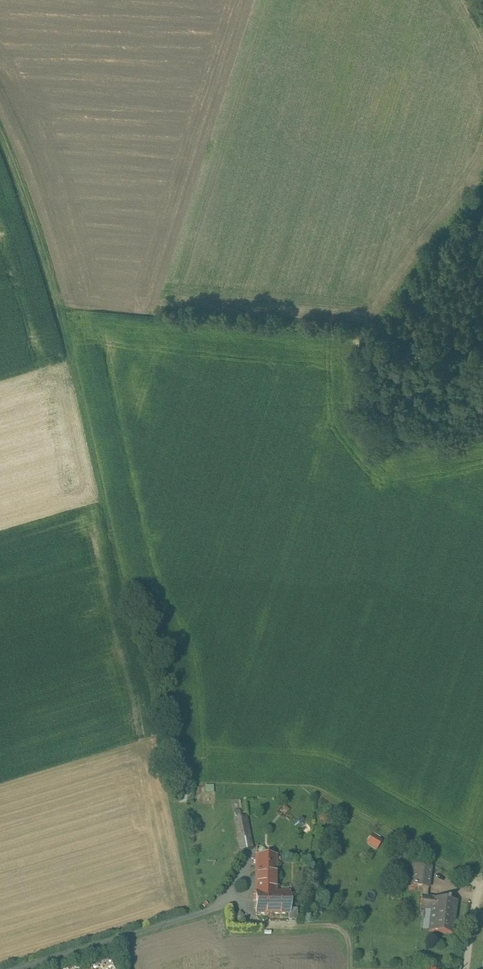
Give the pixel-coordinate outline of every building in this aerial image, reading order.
[(207,791),(215,790),(215,783),(207,783),(207,791)] [(249,813),(235,816),(241,848),(255,846),(249,813)] [(379,849),(383,843),(372,836),(369,842),(379,849)] [(276,890),(275,856),(256,856),(256,917),(287,917),(287,890),(276,890)] [(454,935),(454,900),(427,900),(427,861),(408,862),(408,885),(419,885),(419,903),(429,903),(429,935),(454,935)] [(236,914),(240,920),(247,915),(243,910),(236,914)]
